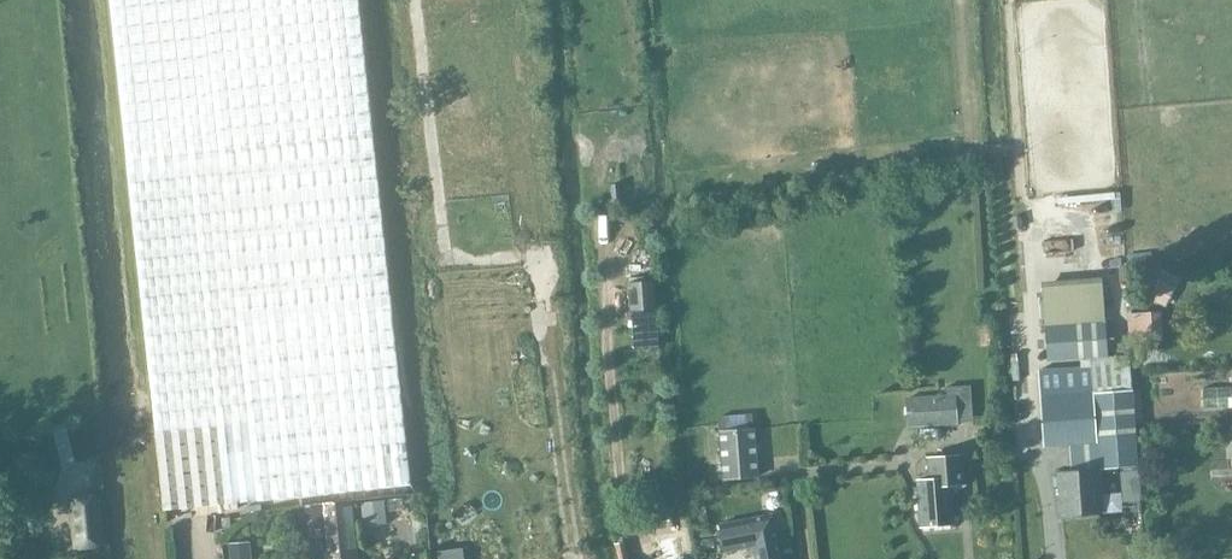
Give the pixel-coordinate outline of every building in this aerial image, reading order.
[(165,508),(411,483),(359,0),(111,0),(165,508)] [(501,83),(440,88),(451,212),(494,208),(497,244),(528,241),(524,194),(511,195),(501,83)] [(614,332),(655,331),(654,297),(613,298),(614,332)] [(1106,323),(1045,328),(1048,361),(1108,356),(1106,323)] [(1058,472),(1062,515),(1103,512),(1092,366),(1039,370),(1045,447),(1071,445),(1073,471),(1058,472)] [(1096,391),(1102,468),(1139,464),(1133,389),(1096,391)] [(963,392),(909,395),(911,423),(965,421),(963,392)] [(1231,403),(1231,395),(1202,392),(1201,407),(1231,410),(1231,403)] [(756,427),(720,430),(724,479),(760,476),(756,427)] [(927,455),(928,477),(918,478),(921,526),(955,524),(952,483),(966,482),(964,453),(927,455)] [(97,497),(73,499),(76,531),(78,546),(101,544),(100,528),(97,497)] [(381,500),(357,499),(356,529),(380,530),(381,500)] [(324,503),(329,551),(330,558),(358,558),(352,500),(324,503)] [(324,503),(298,506),(304,553),(329,551),(324,503)] [(756,545),(758,558),(783,558),(774,514),(721,524),(726,551),(756,545)] [(620,558),(640,558),(650,557),(644,530),(614,537),(620,558)] [(661,540),(666,558),(688,558),(682,535),(661,540)] [(439,551),(441,558),(465,558),(464,548),(439,551)]
